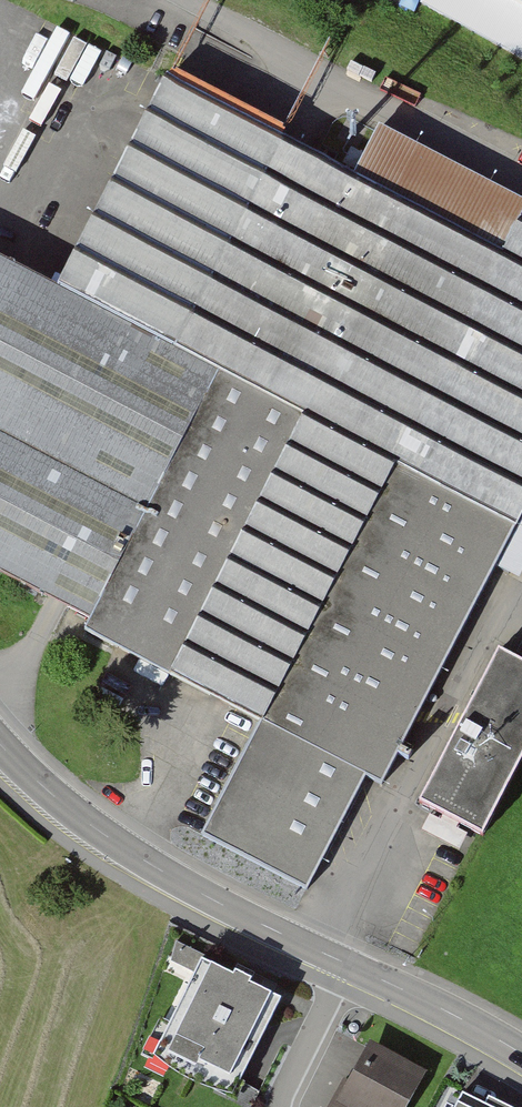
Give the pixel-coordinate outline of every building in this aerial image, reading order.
[(420,5),(521,61),(521,0),(423,0),(420,5)] [(0,266),(0,578),(91,624),(85,635),(260,725),(201,841),(307,895),(366,781),(383,790),(497,570),(521,521),(521,225),(520,224),(503,257),(352,180),(166,84),(58,295),(0,266)] [(503,257),(520,224),(521,221),(521,205),(378,131),(352,180),(503,257)] [(497,570),(519,581),(521,575),(521,521),(497,570)] [(498,661),(418,814),(482,847),(521,771),(521,673),(498,661)] [(281,1005),(201,965),(153,1060),(232,1100),(281,1005)] [(335,1097),(329,1106),(410,1106),(427,1076),(370,1045),(340,1099),(335,1097)] [(461,1099),(457,1106),(479,1106),(461,1099)]
